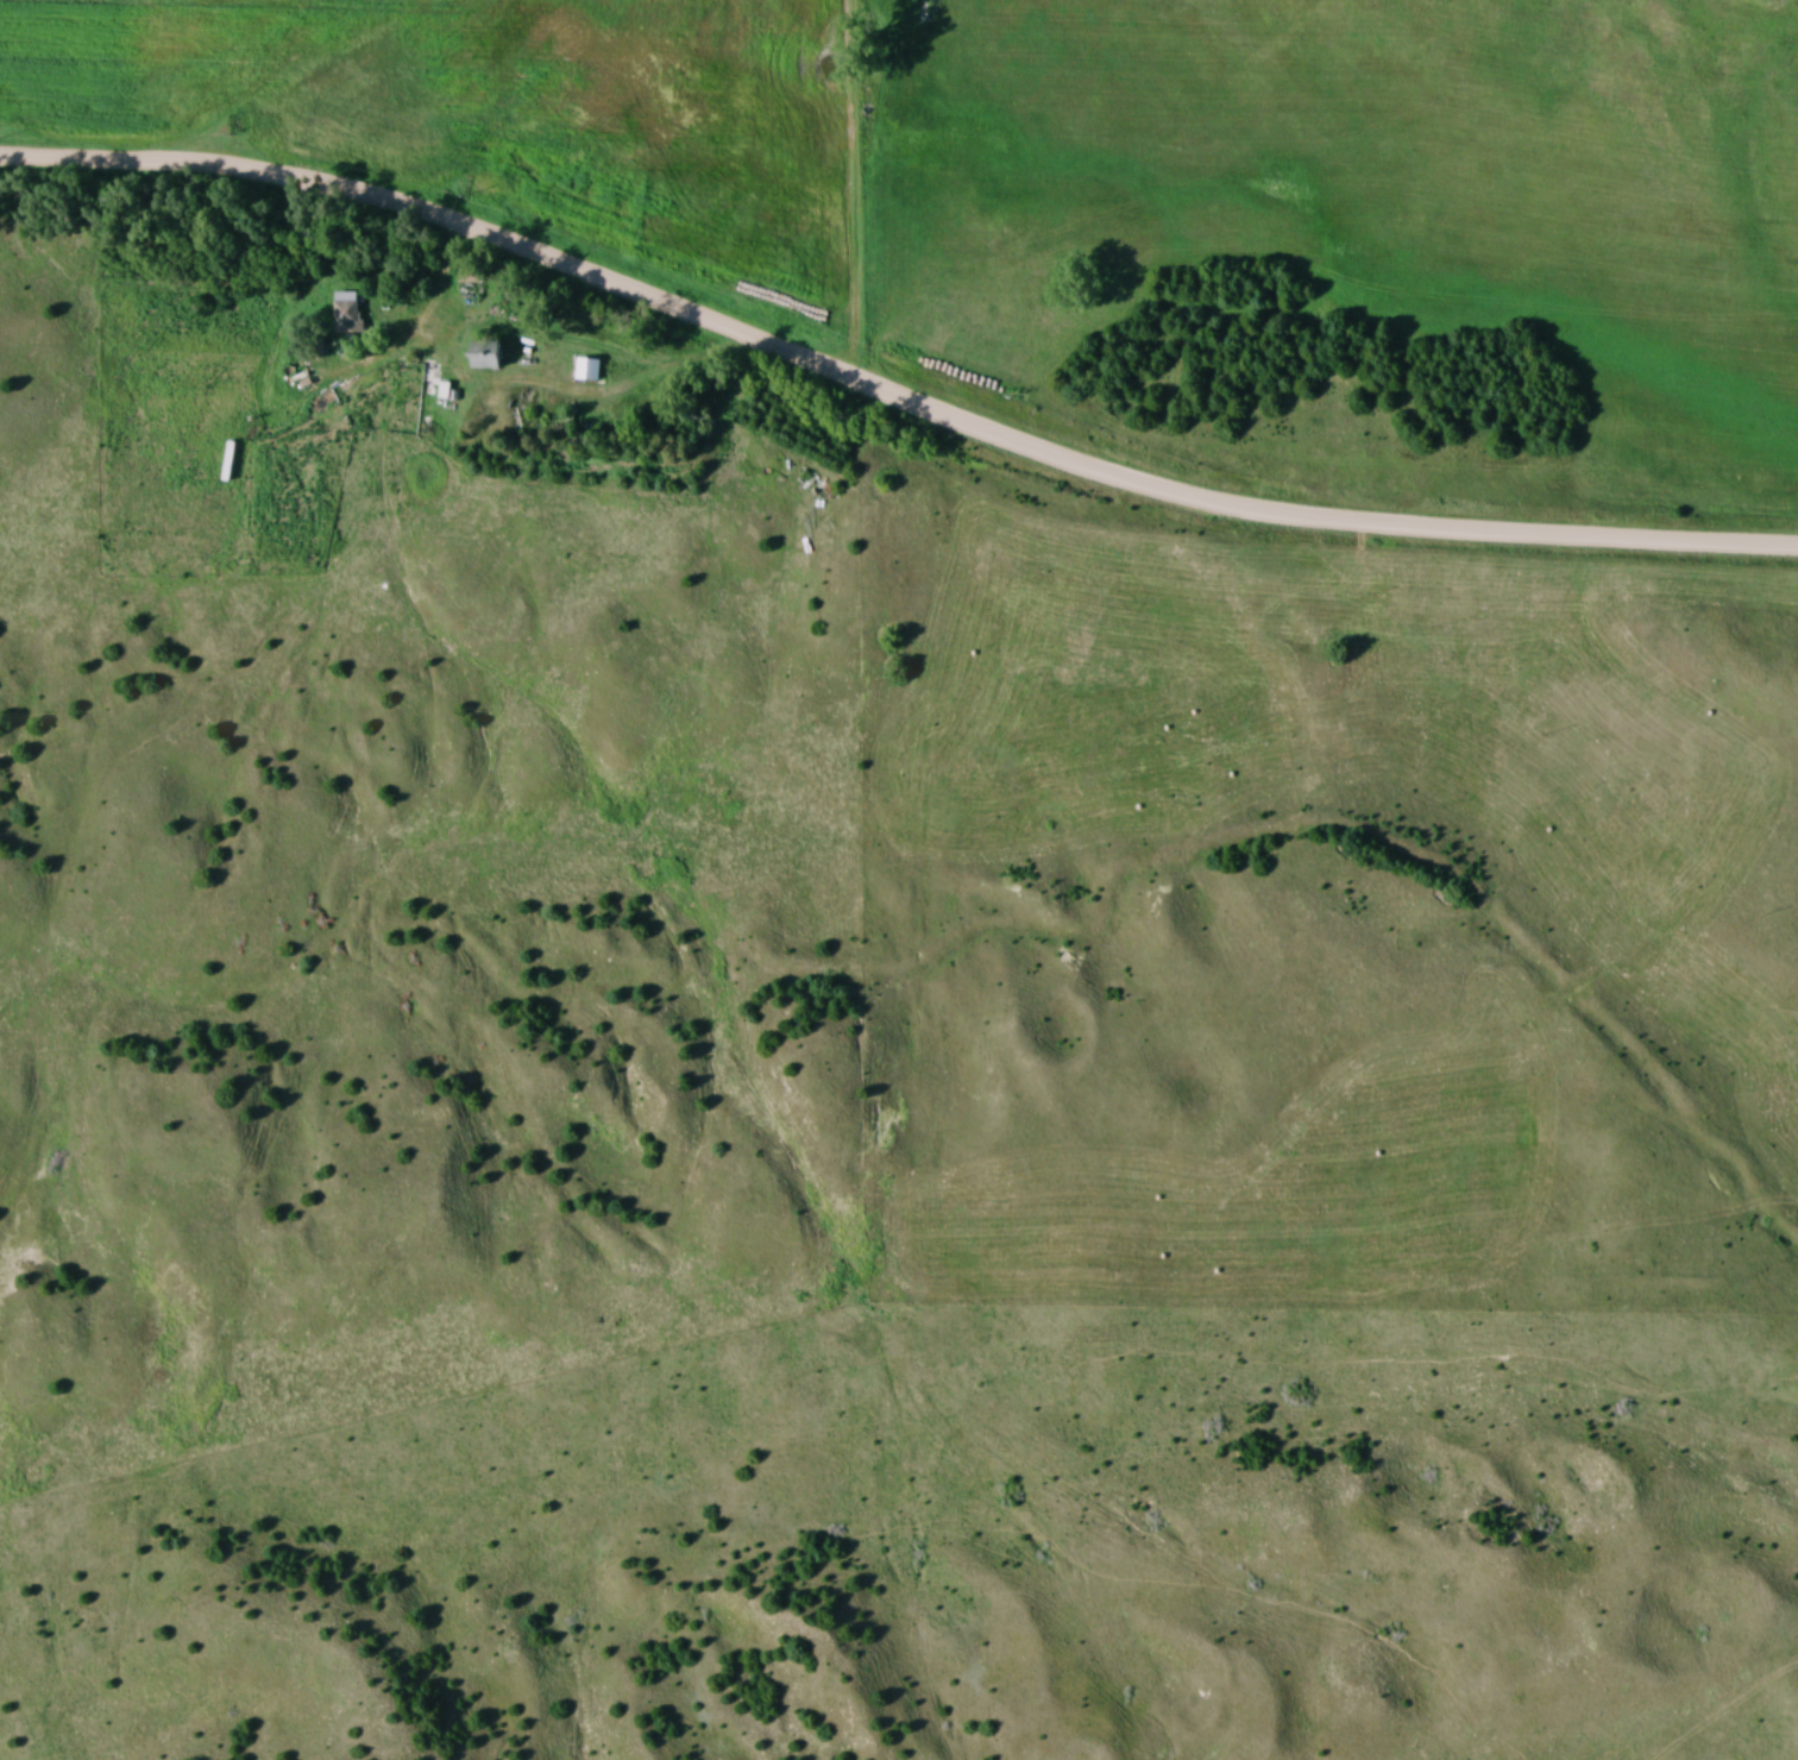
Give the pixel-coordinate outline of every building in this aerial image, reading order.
[(360,335),(360,303),(336,303),(336,335),(360,335)] [(472,343),(472,370),(502,370),(502,343),(472,343)] [(601,381),(601,360),(577,360),(577,381),(601,381)]
